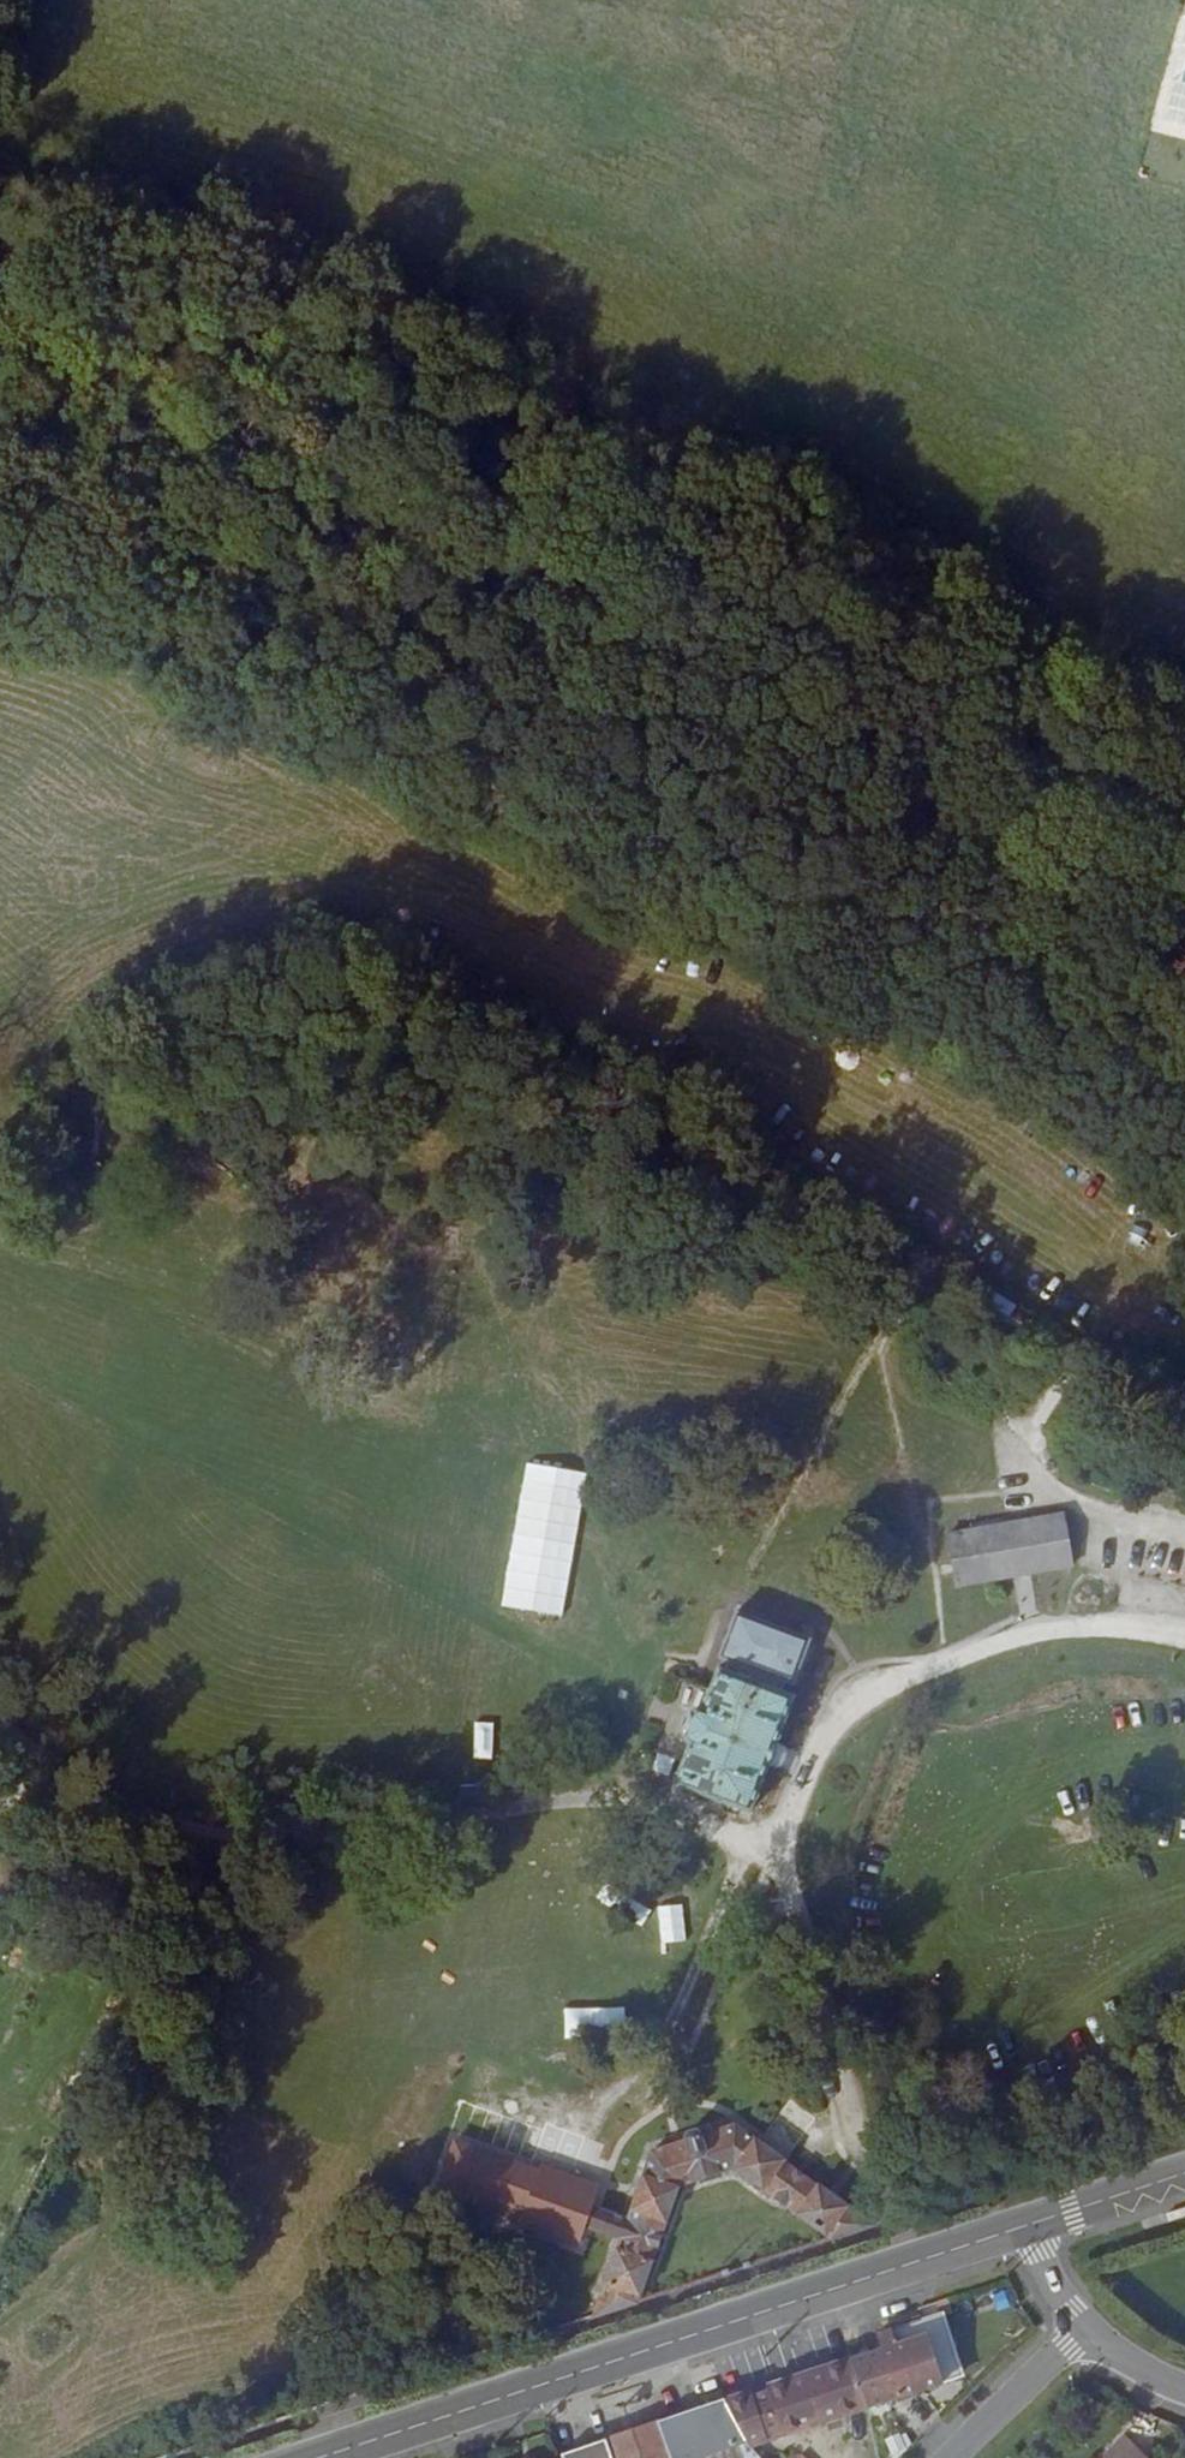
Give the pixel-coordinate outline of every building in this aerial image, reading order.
[(1065,1576),(1058,1523),(941,1543),(950,1594),(1065,1576)] [(742,1819),(788,1703),(775,1699),(779,1689),(787,1692),(804,1646),(731,1619),(714,1663),(723,1667),(719,1677),(712,1675),(703,1697),(675,1767),(665,1789),(742,1819)] [(675,1767),(703,1697),(674,1685),(645,1755),(675,1767)] [(636,2163),(584,2324),(630,2308),(666,2196),(725,2175),(813,2248),(863,2232),(730,2128),(693,2142),(687,2137),(680,2138),(675,2144),(676,2148),(636,2163)] [(511,2243),(570,2262),(590,2203),(531,2183),(529,2188),(445,2160),(430,2204),(515,2232),(511,2243)] [(979,2385),(959,2320),(940,2325),(960,2390),(979,2385)] [(865,2363),(881,2414),(960,2390),(940,2325),(891,2339),(895,2355),(865,2363)] [(792,2439),(881,2414),(865,2363),(778,2388),(780,2396),(763,2401),(761,2394),(738,2400),(758,2450),(774,2445),(772,2435),(791,2431),(792,2439)] [(780,2396),(778,2388),(761,2394),(763,2401),(780,2396)] [(718,2406),(571,2453),(573,2457),(765,2457),(758,2450),(718,2406)] [(1121,2457),(1159,2457),(1130,2428),(1110,2446),(1121,2457)] [(791,2431),(772,2435),(774,2445),(792,2439),(791,2431)]
